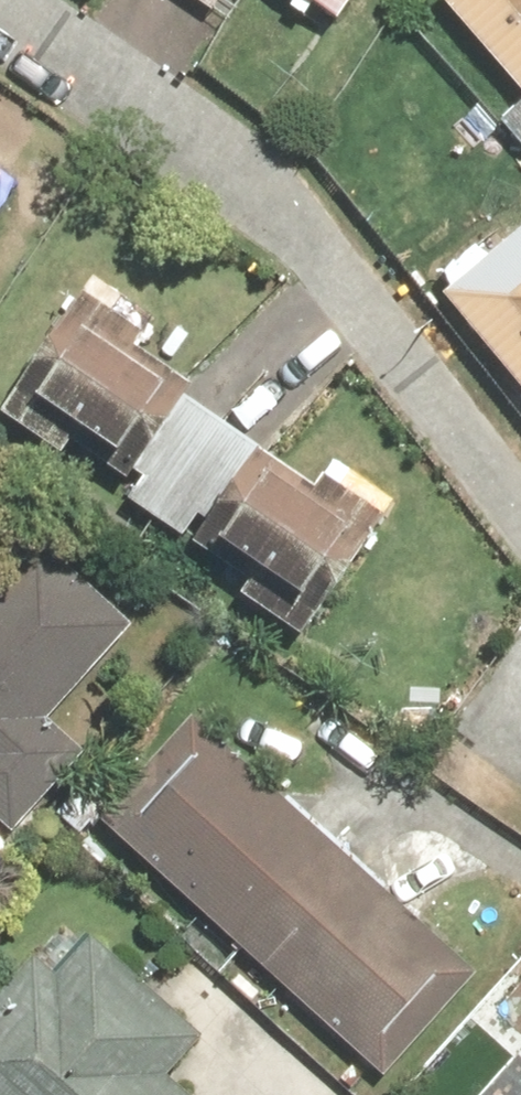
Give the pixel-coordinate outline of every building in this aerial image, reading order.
[(352,13),(361,0),(333,0),(352,13)] [(520,73),(520,0),(463,0),(520,73)] [(0,212),(0,231),(9,218),(0,212)] [(464,289),(520,356),(520,241),(464,289)] [(23,398),(139,479),(219,366),(103,285),(23,398)] [(269,444),(219,526),(265,554),(256,570),(327,612),(386,514),(269,444)] [(0,583),(0,804),(27,829),(98,753),(63,721),(148,630),(45,534),(0,583)] [(199,717),(110,815),(380,1058),(469,960),(199,717)] [(165,1057),(194,1026),(70,913),(0,989),(0,1094),(206,1094),(165,1057)] [(492,1094),(520,1094),(520,1064),(492,1094)]
